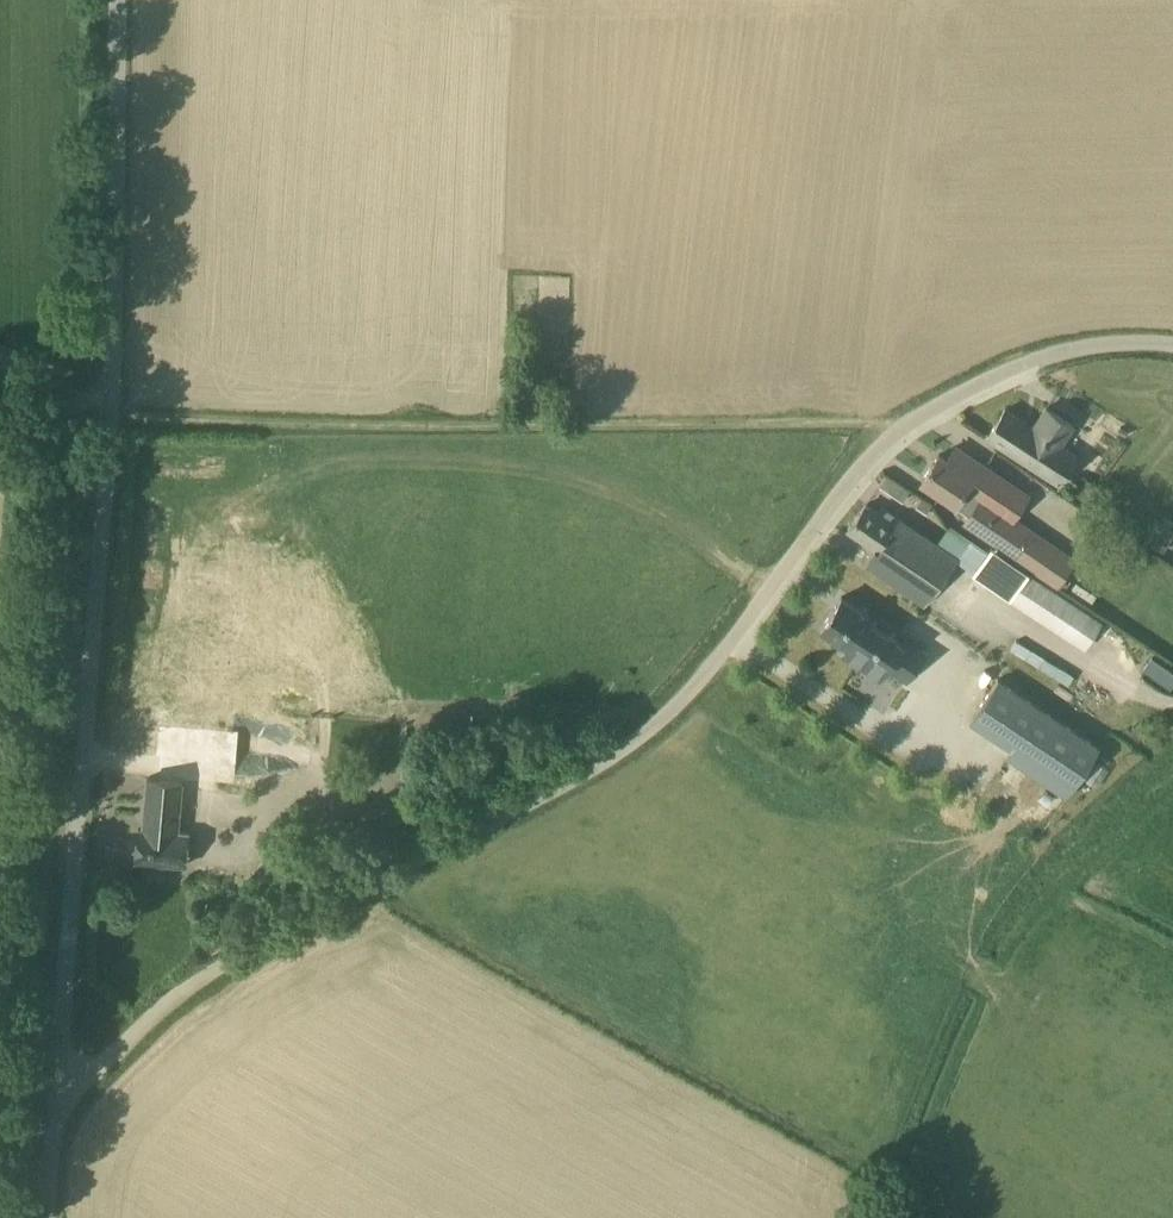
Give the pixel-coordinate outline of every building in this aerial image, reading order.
[(1046,406),(1034,426),(1005,408),(988,435),(1059,481),(1077,454),(1060,443),(1073,424),(1046,406)] [(991,472),(957,449),(947,461),(941,457),(925,479),(946,495),(953,500),(965,485),(976,493),(991,472)] [(886,475),(880,484),(903,500),(910,491),(886,475)] [(922,497),(916,505),(927,512),(933,504),(922,497)] [(1057,587),(1078,558),(997,503),(993,509),(978,499),(974,506),(973,505),(962,520),(1034,572),(1035,571),(1057,587)] [(957,560),(973,571),(976,568),(986,553),(987,551),(949,525),(937,542),(882,505),(877,512),(866,503),(848,528),(875,547),(865,562),(925,603),(957,560)] [(1131,508),(1121,528),(1165,550),(1172,534),(1172,530),(1131,508)] [(1028,574),(1012,599),(1085,647),(1101,622),(1028,574)] [(1097,595),(1076,581),(1070,591),(1091,605),(1097,595)] [(842,596),(821,627),(849,645),(843,653),(881,678),(889,666),(908,679),(926,652),(905,638),(902,643),(868,620),(871,616),(842,596)] [(1019,637),(1013,647),(1067,681),(1073,671),(1019,637)] [(1143,669),(1171,687),(1172,683),(1172,671),(1152,656),(1143,669)] [(1101,745),(999,678),(970,722),(1011,749),(1005,757),(1065,798),(1101,745)] [(158,777),(148,777),(144,827),(139,827),(137,859),(186,864),(189,831),(179,830),(183,780),(234,783),(239,733),(158,726),(156,757),(159,757),(158,777)]
